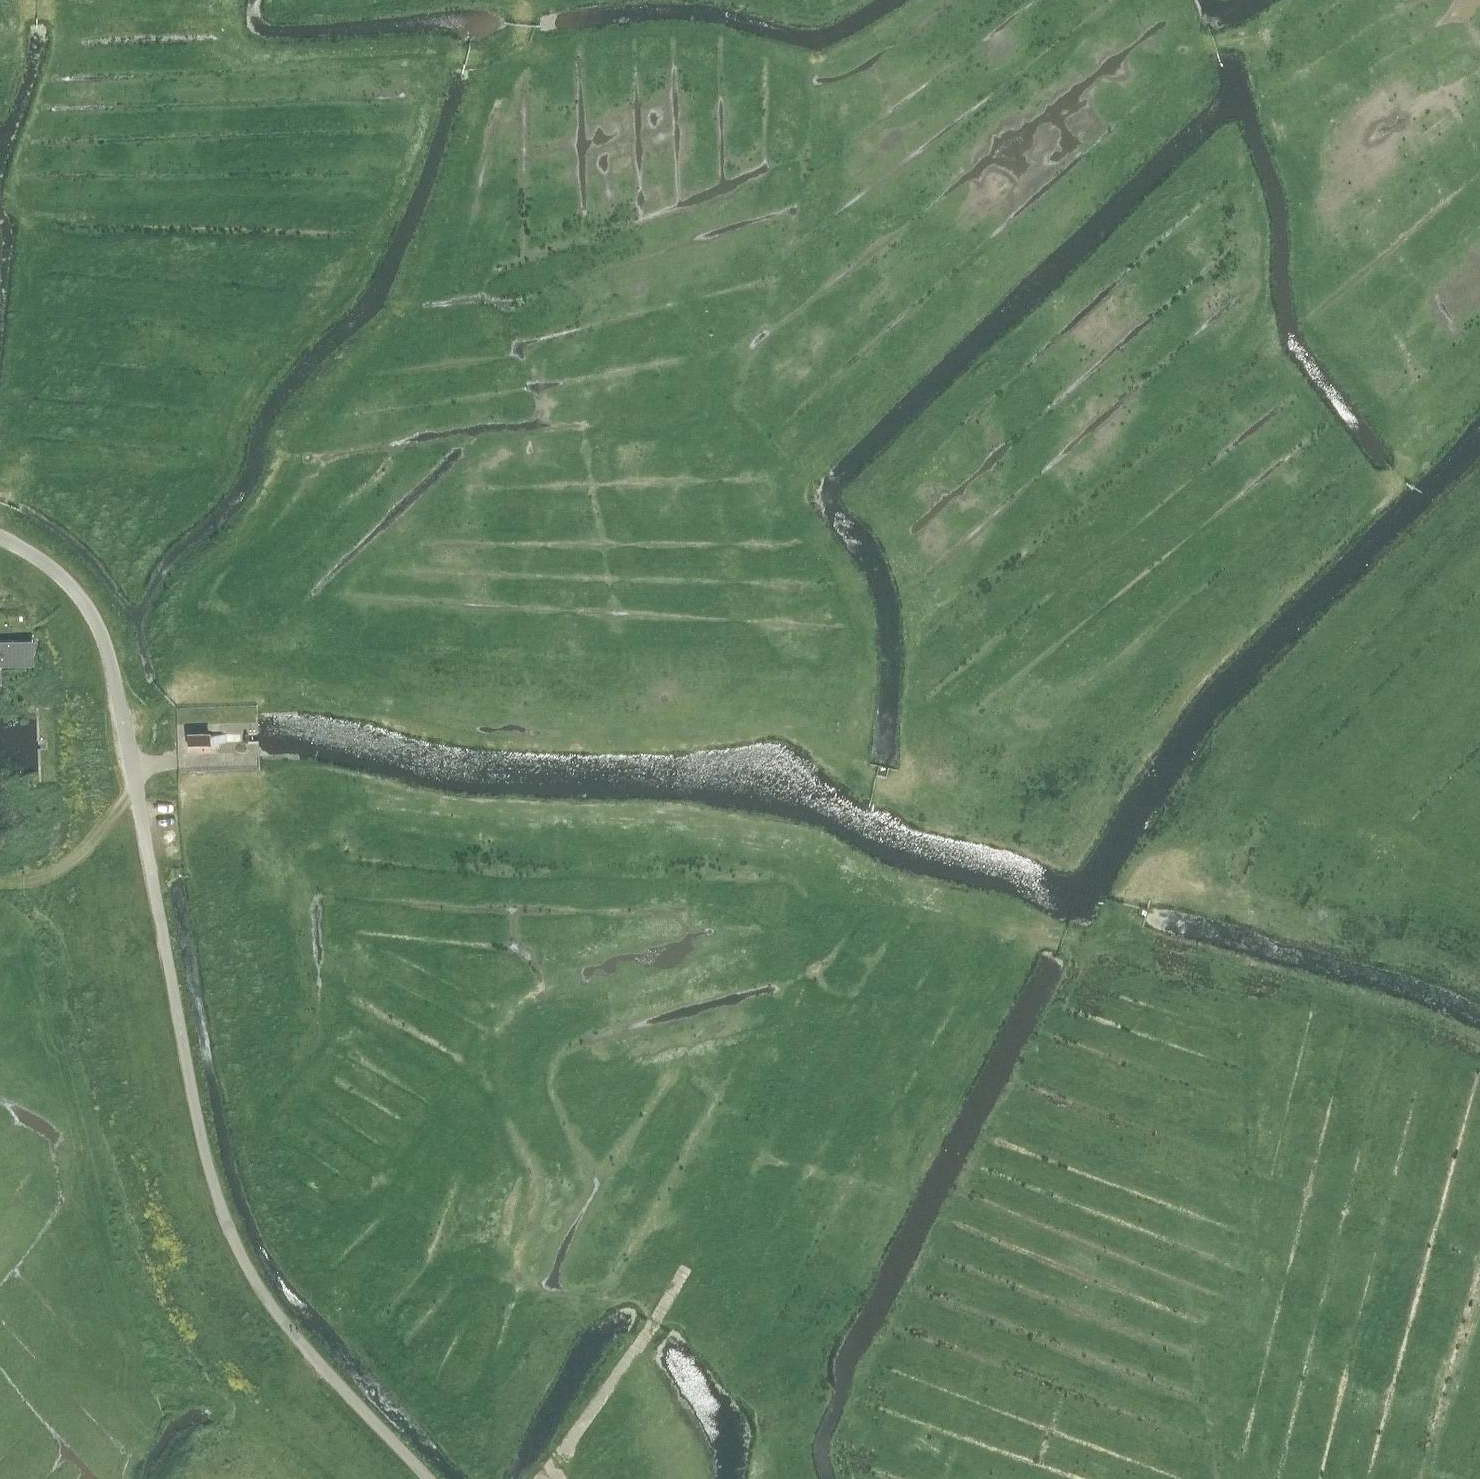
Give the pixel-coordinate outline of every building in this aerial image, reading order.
[(0,638),(0,669),(33,668),(32,637),(0,638)] [(188,733),(188,748),(209,747),(209,733),(188,733)]
